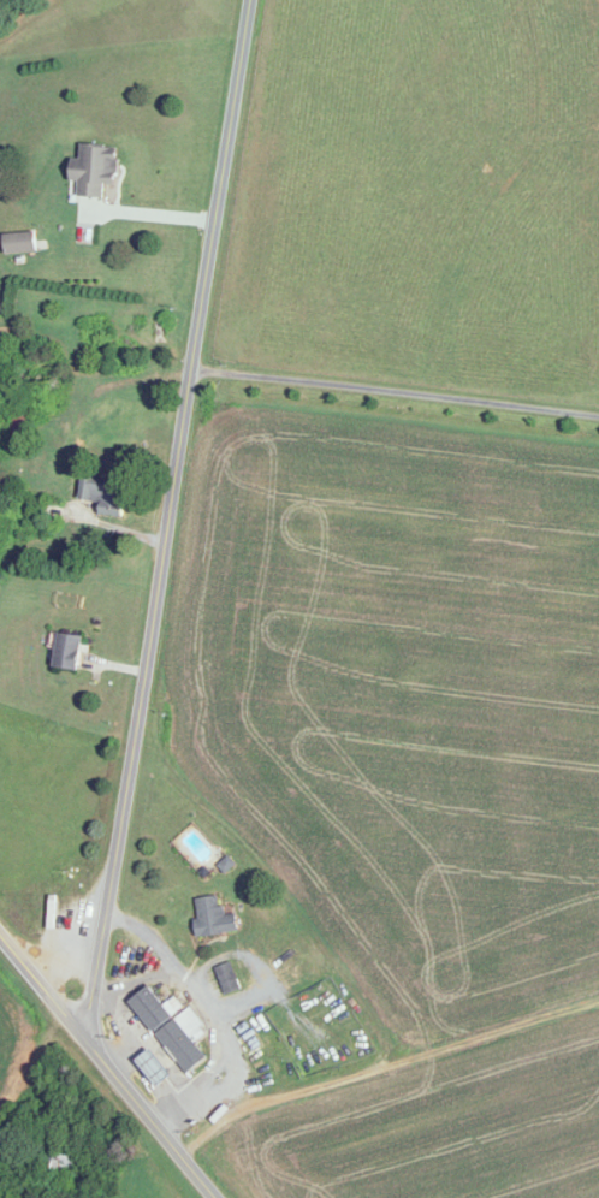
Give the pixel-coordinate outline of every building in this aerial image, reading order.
[(103,197),(103,184),(116,184),(118,145),(81,144),(80,158),(70,158),(69,181),(78,181),(78,196),(103,197)] [(36,233),(3,233),(3,252),(36,252),(36,233)] [(122,515),(125,478),(81,475),(79,499),(99,501),(98,513),(122,515)] [(43,520),(60,520),(60,502),(43,502),(43,520)] [(81,636),(57,633),(53,667),(77,670),(81,636)] [(235,914),(222,915),(220,896),(195,898),(199,936),(237,932),(235,914)] [(225,994),(241,988),(231,961),(215,967),(225,994)] [(190,1007),(174,1019),(149,985),(129,999),(153,1033),(155,1031),(185,1072),(205,1058),(193,1041),(207,1031),(190,1007)] [(147,1068),(156,1083),(166,1077),(157,1062),(147,1068)] [(72,1179),(83,1158),(57,1144),(46,1164),(72,1179)]
